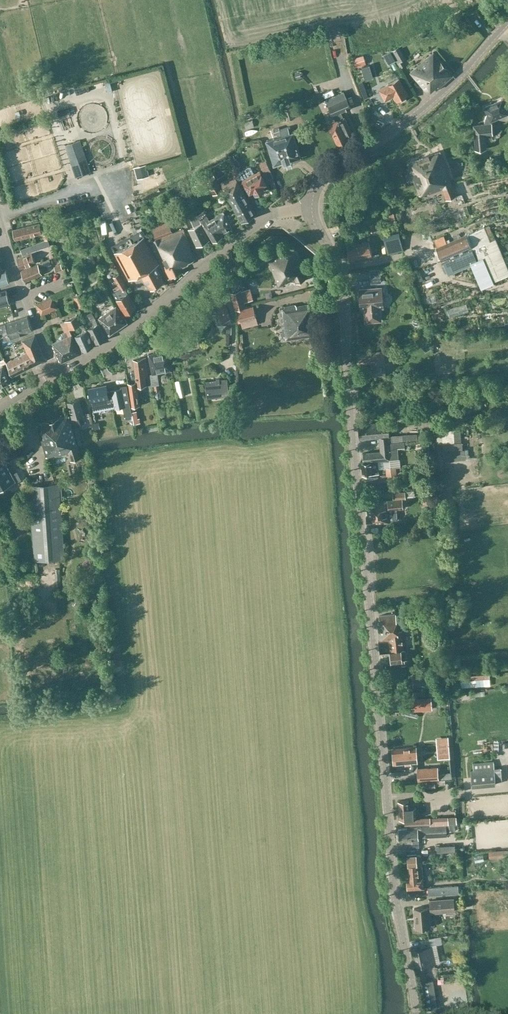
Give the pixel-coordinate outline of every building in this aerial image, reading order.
[(434,52),(429,56),(411,72),(429,92),(435,87),(437,89),(454,74),(434,52)] [(363,67),(366,80),(373,78),(370,65),(363,67)] [(378,74),(382,82),(395,75),(391,67),(378,74)] [(322,88),(320,81),(310,84),(312,94),(335,88),(332,77),(323,80),(325,88),(322,88)] [(394,95),(397,100),(408,94),(399,79),(380,89),(386,99),(394,95)] [(347,98),(345,99),(342,93),(328,100),(330,106),(329,106),(334,115),(336,121),(330,123),(333,132),(334,131),(338,140),(340,141),(346,139),(347,137),(346,136),(352,133),(345,117),(344,117),(341,112),(351,107),(347,98)] [(319,98),(314,100),(316,108),(322,107),(319,98)] [(486,135),(493,134),(492,123),(491,121),(507,114),(507,111),(503,99),(484,107),(487,114),(485,119),(485,124),(474,125),(476,150),(487,149),(486,135)] [(285,114),(287,120),(294,118),(292,111),(285,114)] [(253,120),(245,122),(246,129),(255,127),(253,120)] [(275,134),(278,133),(279,136),(267,140),(275,165),(284,161),(285,163),(291,161),(291,159),(301,156),(293,132),(290,133),(289,127),(280,129),(280,127),(274,129),(274,131),(275,134)] [(66,146),(76,177),(92,172),(82,141),(66,146)] [(447,199),(450,198),(457,196),(453,185),(440,151),(408,162),(420,195),(429,192),(429,193),(443,188),(447,199)] [(265,172),(264,172),(265,174),(271,171),(266,161),(260,164),(265,172)] [(146,164),(134,167),(137,179),(149,176),(146,164)] [(239,172),(236,166),(231,169),(237,180),(242,177),(239,172)] [(255,173),(251,166),(239,172),(242,177),(250,192),(254,190),(256,194),(264,189),(262,186),(267,183),(260,171),(255,173)] [(207,182),(214,194),(223,189),(216,177),(207,182)] [(256,213),(237,180),(223,188),(242,221),(256,213)] [(173,194),(177,202),(182,199),(178,192),(173,194)] [(502,219),(507,217),(507,208),(499,211),(502,219)] [(213,240),(222,235),(221,233),(232,227),(224,212),(210,219),(205,211),(198,214),(201,219),(203,223),(204,223),(213,240)] [(210,239),(209,239),(198,215),(191,219),(194,226),(189,229),(192,235),(196,245),(210,239)] [(184,229),(160,239),(159,237),(173,232),(169,220),(152,227),(158,238),(151,242),(165,269),(169,278),(171,277),(182,271),(181,268),(189,264),(188,263),(195,259),(189,246),(191,245),(184,229)] [(13,230),(16,240),(43,233),(40,223),(13,230)] [(156,266),(159,264),(145,236),(146,235),(142,227),(137,230),(141,238),(115,252),(130,279),(141,274),(144,279),(145,278),(151,289),(165,282),(156,266)] [(491,241),(484,227),(437,248),(448,273),(478,260),(489,284),(507,276),(507,266),(496,239),(491,241)] [(399,231),(384,235),(388,254),(404,250),(399,231)] [(36,263),(32,253),(38,251),(51,246),(49,239),(36,245),(22,250),(24,256),(17,258),(21,268),(36,263)] [(369,241),(347,246),(350,260),(359,258),(360,259),(365,258),(365,257),(375,255),(373,249),(371,250),(369,241)] [(308,277),(296,253),(288,256),(283,251),(270,258),(272,264),(270,265),(279,286),(295,279),(297,283),(308,277)] [(6,283),(10,282),(6,269),(2,270),(0,261),(0,285),(6,283)] [(44,262),(22,271),(25,281),(43,274),(41,269),(45,267),(44,262)] [(380,268),(370,269),(371,282),(381,281),(380,268)] [(136,307),(126,288),(127,287),(119,273),(114,276),(119,285),(114,288),(119,298),(117,300),(125,314),(136,307)] [(383,308),(382,288),(359,290),(361,310),(365,309),(366,319),(368,319),(371,322),(376,322),(378,318),(380,318),(380,308),(383,308)] [(7,289),(0,291),(0,306),(10,303),(7,289)] [(236,309),(246,307),(241,289),(231,292),(236,309)] [(231,319),(222,290),(210,294),(215,313),(213,313),(216,323),(231,319)] [(86,305),(81,294),(75,297),(79,308),(86,305)] [(58,308),(54,297),(36,304),(39,311),(40,310),(42,315),(58,308)] [(280,309),(284,340),(317,335),(314,311),(310,311),(309,304),(297,306),(296,304),(285,306),(285,308),(280,309)] [(128,322),(117,306),(99,318),(110,334),(128,322)] [(254,306),(238,310),(242,324),(257,320),(254,306)] [(88,313),(92,320),(95,326),(89,329),(96,343),(106,337),(99,323),(98,324),(92,311),(88,313)] [(63,333),(65,338),(53,343),(61,361),(63,361),(81,353),(70,329),(84,322),(81,317),(80,315),(78,316),(77,315),(61,322),(65,332),(63,333)] [(20,337),(21,334),(33,330),(28,316),(0,325),(0,332),(4,331),(7,339),(11,337),(12,339),(20,337)] [(94,345),(87,330),(76,335),(83,350),(87,348),(87,349),(89,349),(92,347),(93,346),(94,345)] [(13,376),(46,360),(35,335),(22,340),(27,352),(7,362),(13,376)] [(154,385),(158,384),(160,384),(158,372),(172,370),(168,350),(149,354),(153,374),(151,374),(153,385),(154,385)] [(386,375),(385,352),(358,354),(359,363),(372,362),(372,369),(374,369),(374,376),(386,375)] [(134,360),(137,382),(128,383),(131,407),(140,406),(137,386),(151,384),(150,377),(149,377),(146,357),(134,360)] [(3,366),(0,367),(0,387),(11,381),(3,366)] [(205,381),(207,397),(229,395),(227,379),(219,379),(216,379),(216,380),(205,381)] [(115,408),(123,406),(125,416),(133,415),(128,387),(122,389),(122,388),(112,390),(112,391),(108,392),(107,385),(89,389),(91,401),(92,401),(94,409),(115,405),(115,408)] [(72,418),(74,428),(77,438),(79,445),(83,444),(81,437),(79,427),(81,426),(79,416),(84,415),(80,399),(68,402),(72,418)] [(134,423),(141,422),(140,418),(138,418),(137,410),(132,411),(134,423)] [(81,457),(69,415),(37,424),(47,456),(55,454),(56,456),(69,452),(71,460),(81,457)] [(380,437),(380,443),(404,441),(418,440),(417,434),(390,435),(390,421),(363,424),(358,424),(360,438),(380,437)] [(442,430),(442,431),(437,431),(438,443),(442,443),(442,444),(443,444),(443,451),(443,460),(466,459),(465,449),(462,449),(461,429),(442,430)] [(405,447),(404,441),(380,443),(381,452),(363,453),(364,462),(378,461),(394,459),(398,459),(398,448),(405,447)] [(16,482),(21,479),(17,471),(12,474),(4,459),(0,461),(0,488),(14,480),(16,482)] [(379,474),(378,461),(364,462),(362,462),(362,463),(363,475),(379,474)] [(396,467),(392,467),(386,468),(387,476),(388,476),(393,475),(397,475),(396,467)] [(364,490),(371,489),(371,491),(376,491),(376,489),(379,488),(379,481),(387,480),(387,477),(379,477),(363,478),(364,490)] [(29,498),(31,498),(35,560),(64,558),(64,552),(63,552),(60,499),(59,483),(28,485),(29,498)] [(396,509),(404,508),(403,499),(406,499),(406,498),(415,497),(414,491),(405,492),(393,493),(394,500),(367,502),(368,516),(366,516),(367,524),(390,522),(390,521),(393,521),(395,520),(396,519),(397,517),(397,515),(396,509)] [(467,604),(467,614),(476,614),(476,604),(467,604)] [(396,614),(380,616),(380,623),(378,623),(380,641),(389,640),(391,661),(401,660),(402,666),(405,666),(403,650),(404,650),(402,630),(398,631),(396,614)] [(434,685),(433,673),(413,675),(414,687),(434,685)] [(461,676),(461,681),(461,688),(490,686),(490,674),(461,676)] [(413,710),(433,708),(432,696),(412,697),(413,710)] [(437,745),(449,744),(449,737),(437,738),(437,745)] [(506,739),(497,740),(497,749),(506,748),(506,739)] [(475,744),(476,750),(487,749),(486,742),(475,744)] [(417,747),(414,747),(390,749),(392,765),(418,763),(418,761),(420,761),(421,759),(421,755),(419,753),(419,747),(417,747)] [(494,761),(473,763),(474,769),(471,770),(472,786),(496,784),(496,780),(502,780),(501,768),(495,768),(494,761)] [(452,778),(451,772),(438,773),(438,767),(418,769),(419,781),(439,779),(452,778)] [(457,823),(457,817),(448,817),(430,818),(430,817),(417,818),(416,807),(410,808),(409,800),(399,801),(400,820),(405,819),(405,826),(457,823)] [(423,838),(447,836),(446,824),(422,825),(423,838)] [(408,826),(408,829),(399,829),(399,841),(401,841),(401,848),(419,847),(418,832),(422,831),(421,825),(408,826)] [(408,889),(424,887),(421,855),(416,855),(416,854),(406,855),(407,866),(408,866),(409,880),(407,880),(408,889)] [(458,885),(428,888),(429,895),(459,892),(458,885)] [(415,908),(416,928),(430,927),(429,913),(455,911),(454,899),(430,900),(431,907),(415,908)] [(437,945),(431,946),(413,949),(417,967),(418,967),(420,981),(423,980),(428,1006),(438,1005),(433,978),(426,980),(423,966),(440,962),(437,945)]
